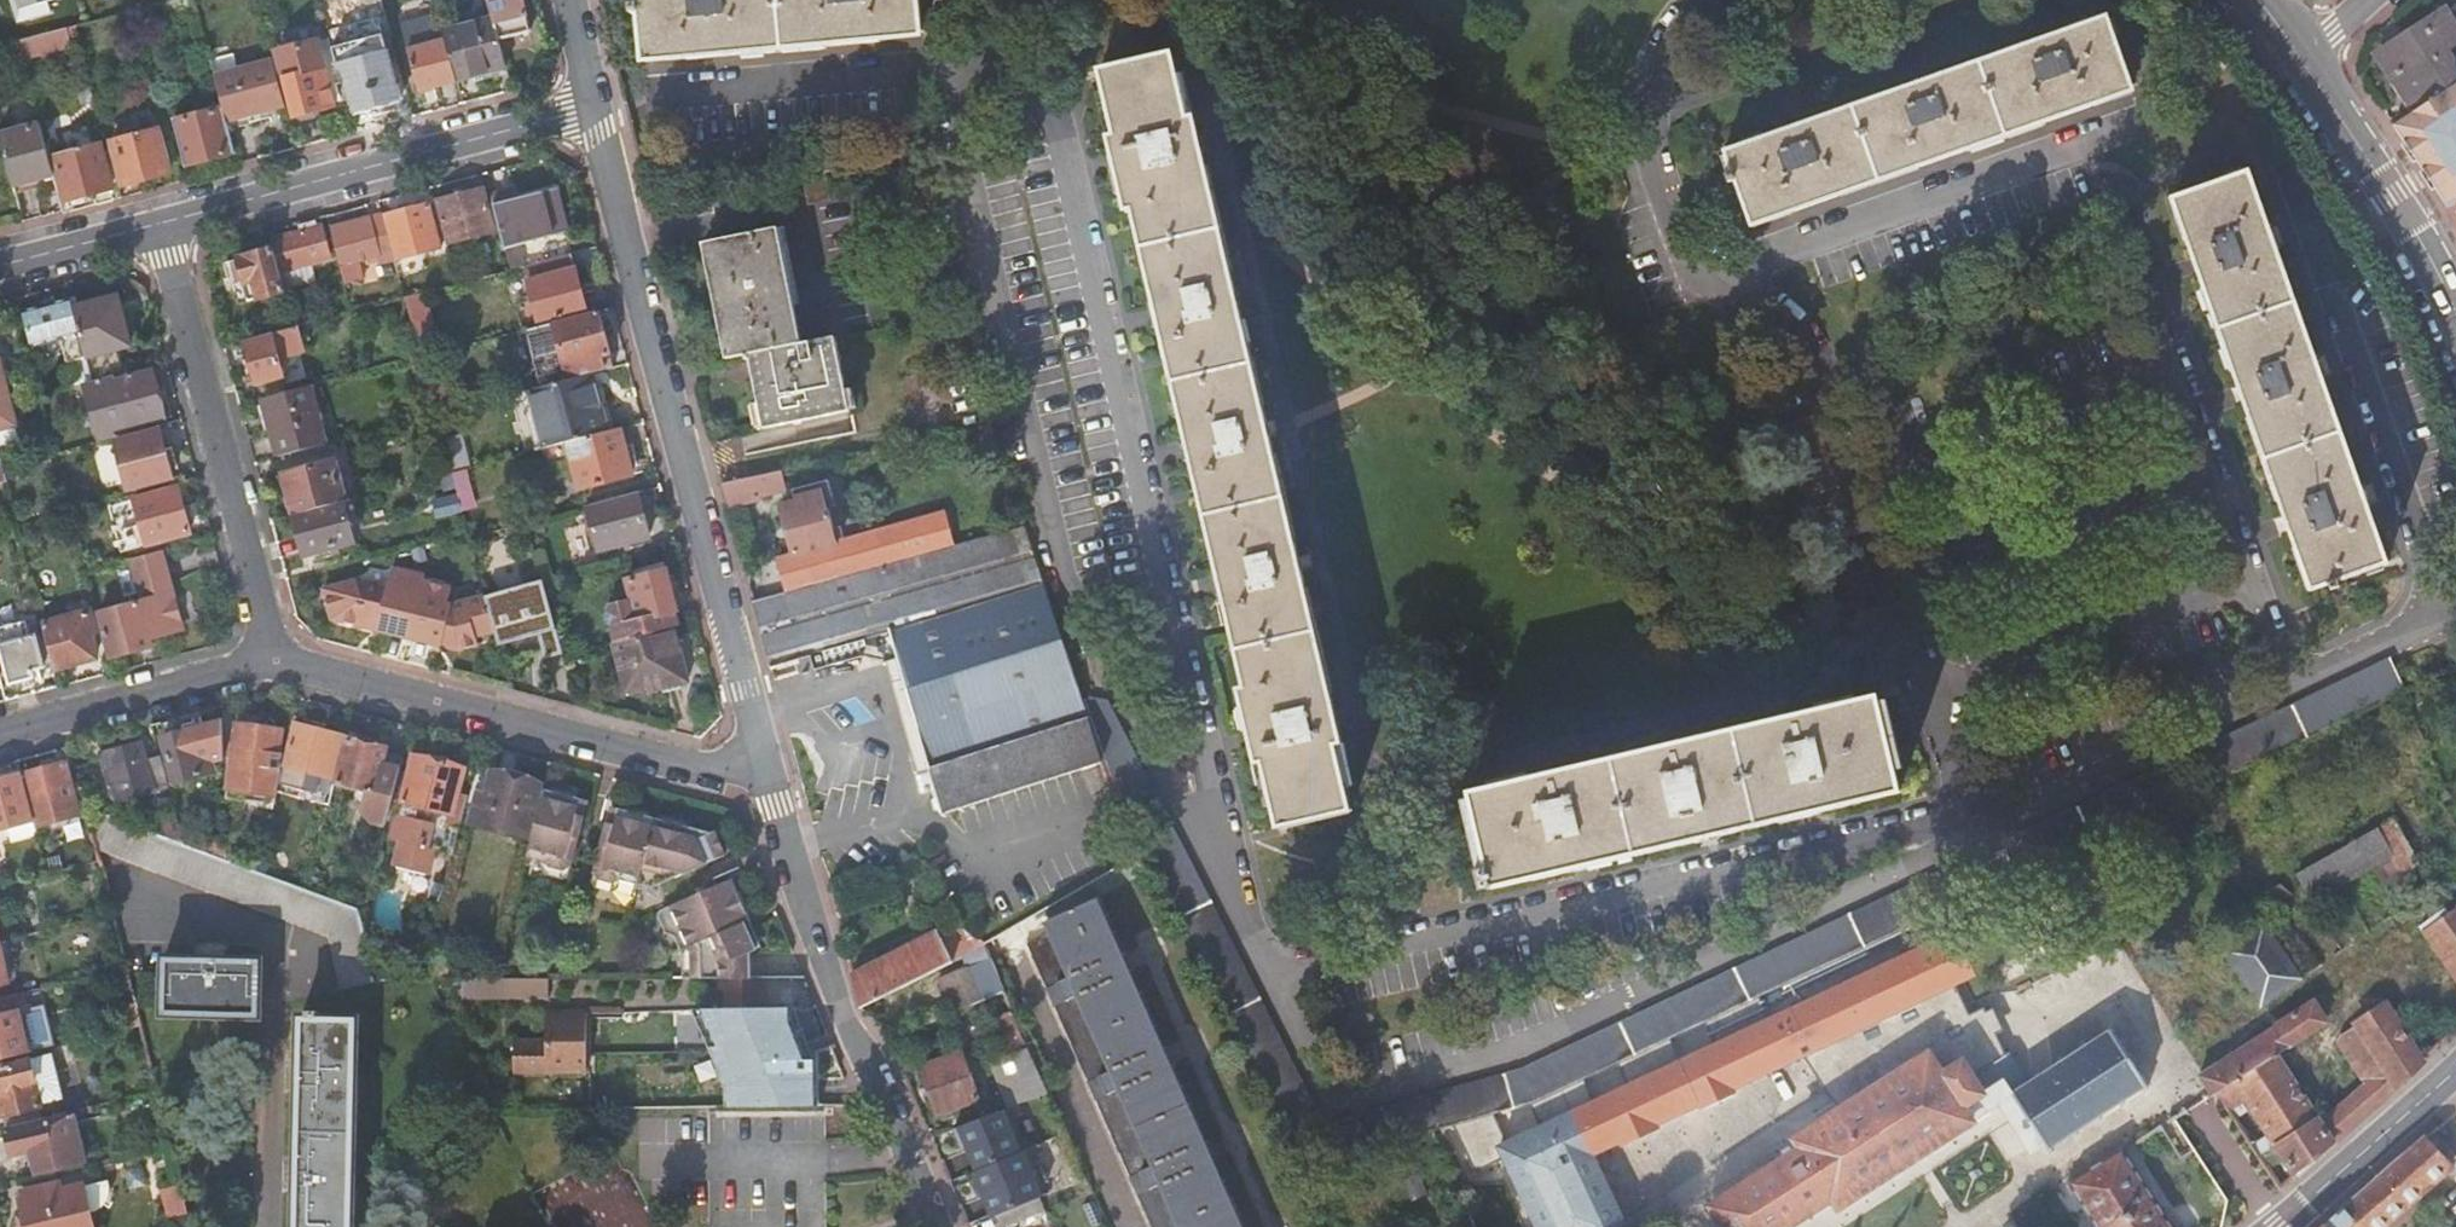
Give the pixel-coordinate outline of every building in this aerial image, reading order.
[(15,23),(51,12),(47,0),(8,0),(15,23)] [(494,18),(499,38),(531,30),(523,0),(489,0),(494,18)] [(644,60),(920,39),(917,0),(639,0),(644,60)] [(2414,109),(2455,82),(2455,67),(2445,50),(2455,43),(2455,30),(2444,10),(2377,54),(2414,109)] [(494,18),(444,31),(447,40),(457,80),(507,67),(499,38),(494,18)] [(2092,19),(1709,153),(1716,174),(1710,176),(1713,185),(1719,183),(1734,225),(1737,224),(1736,221),(1773,208),(1775,215),(1824,198),(1822,190),(1900,163),(1902,170),(1951,153),(1949,146),(2026,119),(2029,125),(2078,108),(2076,101),(2113,88),(2114,91),(2117,90),(2092,19)] [(31,33),(32,49),(73,45),(72,29),(31,33)] [(419,89),(457,80),(447,40),(409,50),(419,89)] [(285,104),(274,60),(258,64),(253,46),(210,57),(224,107),(227,120),(285,104)] [(387,48),(343,59),(354,101),(399,89),(387,48)] [(294,76),(286,78),(296,116),(299,115),(305,118),(315,115),(318,110),(336,106),(329,80),(336,78),(333,66),(324,68),(320,54),(290,62),(294,76)] [(1144,55),(1063,74),(1246,834),(1327,815),(1144,55)] [(2396,120),(2449,203),(2455,198),(2455,82),(2414,109),(2396,120)] [(185,164),(235,152),(227,120),(224,107),(174,120),(185,164)] [(40,122),(0,133),(0,136),(13,186),(54,175),(40,122)] [(158,128),(112,140),(124,185),(135,182),(137,189),(148,186),(146,179),(170,172),(158,128)] [(100,143),(55,155),(66,200),(112,188),(100,143)] [(825,173),(805,177),(810,201),(830,197),(825,173)] [(2227,174),(2149,202),(2285,586),(2364,558),(2227,174)] [(491,197),(510,269),(524,265),(520,251),(529,248),(565,239),(568,238),(555,189),(519,199),(510,201),(508,192),(491,197)] [(482,190),(435,202),(446,243),(492,230),(482,190)] [(393,251),(395,260),(441,248),(429,204),(384,216),(393,251)] [(393,251),(384,216),(335,229),(340,246),(337,247),(342,264),(393,251)] [(279,271),(338,256),(330,225),(271,240),(273,248),(279,271)] [(730,334),(735,357),(745,355),(805,342),(796,303),(802,301),(785,225),(710,241),(721,295),(715,296),(724,336),(730,334)] [(258,298),(284,291),(279,271),(273,248),(238,257),(244,282),(253,280),(258,298)] [(587,311),(572,252),(569,253),(533,263),(525,265),(540,324),(587,311)] [(94,379),(113,374),(124,371),(119,349),(132,346),(117,290),(73,302),(94,379)] [(423,292),(405,297),(421,355),(434,352),(439,351),(423,292)] [(62,326),(77,383),(85,381),(94,379),(73,302),(71,293),(22,306),(29,334),(62,326)] [(591,374),(614,368),(610,354),(599,310),(554,321),(566,366),(569,379),(591,374)] [(294,328),(298,326),(311,323),(309,314),(291,318),(294,328)] [(294,328),(270,334),(271,337),(246,344),(257,385),(283,378),(278,358),(304,352),(298,326),(294,328)] [(844,385),(833,336),(805,342),(745,355),(746,360),(749,359),(759,404),(764,427),(764,428),(850,409),(850,408),(844,385)] [(16,424),(0,362),(0,428),(16,424)] [(85,381),(101,440),(130,433),(129,427),(164,417),(151,370),(115,379),(113,374),(94,379),(85,381)] [(569,379),(529,390),(544,448),(567,442),(614,430),(602,385),(595,386),(591,374),(569,379)] [(850,384),(844,385),(850,408),(856,407),(850,384)] [(324,444),(308,386),(262,398),(264,404),(271,429),(279,457),(324,444)] [(271,429),(264,404),(258,406),(264,431),(271,429)] [(764,427),(759,404),(753,406),(758,428),(764,427)] [(620,428),(614,430),(567,442),(580,488),(632,474),(620,428)] [(159,430),(115,440),(128,489),(171,478),(159,430)] [(344,502),(346,501),(334,459),(292,470),(295,483),(287,486),(295,515),(344,502)] [(457,469),(463,507),(477,505),(471,467),(457,469)] [(790,489),(785,470),(724,484),(730,506),(763,499),(762,496),(790,489)] [(177,489),(135,500),(147,542),(189,532),(177,489)] [(648,535),(637,491),(586,504),(598,547),(648,535)] [(780,560),(788,591),(954,543),(946,513),(844,542),(838,543),(833,524),(839,523),(838,517),(831,518),(826,497),(784,508),(796,556),(780,560)] [(344,502),(295,515),(305,554),(353,541),(344,502)] [(1102,760),(1085,702),(1025,522),(954,543),(788,591),(755,601),(770,661),(880,631),(897,691),(931,817),(1083,766),(1102,760)] [(410,627),(424,574),(396,567),(391,570),(387,587),(356,580),(324,589),(332,618),(377,629),(408,636),(410,627)] [(615,642),(672,627),(668,612),(676,610),(666,570),(627,580),(632,600),(611,605),(604,616),(606,625),(611,628),(613,635),(615,642)] [(487,605),(484,595),(452,603),(447,602),(451,586),(424,579),(411,628),(409,637),(440,644),(459,649),(478,644),(476,635),(494,630),(487,605)] [(527,595),(487,605),(494,630),(502,660),(542,650),(527,595)] [(141,600),(101,611),(113,656),(153,644),(149,631),(155,629),(151,612),(145,614),(141,600)] [(91,610),(44,622),(47,632),(55,664),(56,667),(97,656),(89,627),(95,626),(91,610)] [(55,664),(47,632),(31,636),(27,621),(0,629),(0,630),(6,654),(11,672),(13,682),(35,676),(34,670),(55,664)] [(615,642),(613,642),(625,685),(627,694),(629,693),(627,684),(642,680),(645,689),(645,691),(686,680),(672,627),(615,642)] [(2208,784),(2407,690),(2391,658),(2193,751),(2208,784)] [(627,684),(629,693),(645,689),(642,680),(627,684)] [(1141,851),(1283,1128),(1314,1112),(1109,700),(1090,697),(1085,702),(1102,760),(1111,781),(1118,778),(1141,851)] [(1452,791),(1429,797),(1447,873),(1437,875),(1441,894),(1452,891),(1453,892),(1493,882),(1491,875),(1818,797),(1820,805),(1861,795),(1839,704),(1838,700),(1816,705),(1816,706),(1779,715),(1779,714),(1733,725),(1734,731),(1658,750),(1657,742),(1611,753),(1612,760),(1537,778),(1535,771),(1489,782),(1489,785),(1453,793),(1452,791)] [(213,760),(223,757),(222,718),(201,723),(202,726),(183,731),(183,730),(180,729),(177,729),(174,730),(171,730),(169,732),(166,734),(166,735),(163,736),(174,780),(215,769),(213,760)] [(237,722),(226,789),(276,796),(282,754),(279,753),(283,730),(237,722)] [(296,724),(281,781),(306,788),(311,770),(332,776),(343,736),(296,724)] [(375,820),(386,823),(403,757),(385,752),(387,747),(381,745),(383,739),(370,735),(369,738),(354,733),(353,738),(350,737),(338,782),(358,787),(356,796),(365,804),(364,809),(375,820)] [(156,790),(155,788),(149,762),(144,743),(101,755),(107,781),(111,780),(116,800),(156,790)] [(465,768),(415,754),(392,840),(401,842),(394,866),(429,875),(435,851),(453,856),(467,802),(457,800),(465,768)] [(169,784),(162,759),(149,762),(155,788),(169,784)] [(66,762),(22,773),(33,812),(36,823),(36,825),(78,814),(66,762)] [(22,773),(0,779),(0,832),(36,823),(33,812),(22,773)] [(478,794),(470,822),(526,837),(539,785),(493,773),(487,796),(478,794)] [(589,796),(546,785),(526,864),(542,868),(546,874),(564,879),(569,875),(589,796)] [(713,828),(612,802),(595,872),(591,886),(595,892),(612,897),(619,893),(636,898),(644,866),(689,873),(734,857),(727,831),(715,834),(713,828)] [(140,812),(136,823),(183,841),(177,815),(159,819),(140,812)] [(94,838),(96,848),(329,933),(341,986),(374,979),(374,978),(359,908),(307,888),(267,872),(226,857),(183,841),(136,823),(109,813),(92,832),(94,838)] [(36,825),(38,831),(80,820),(78,814),(36,825)] [(2392,818),(2377,826),(2420,898),(2434,888),(2392,818)] [(182,831),(183,841),(226,857),(226,847),(182,831)] [(43,850),(49,873),(99,860),(96,848),(94,838),(43,850)] [(1514,1107),(1979,891),(1964,859),(1521,1067),(1328,1122),(1339,1156),(1429,1130),(1514,1107)] [(685,966),(686,977),(727,977),(749,977),(749,949),(759,945),(749,916),(748,917),(732,875),(660,905),(657,912),(664,929),(671,932),(685,966)] [(1099,896),(1044,920),(1048,930),(1027,940),(1155,1226),(1245,1226),(1099,896)] [(2424,927),(2422,924),(2419,925),(2455,980),(2455,906),(2424,927)] [(956,926),(966,949),(981,941),(970,918),(956,926)] [(2262,922),(2222,950),(2260,1005),(2300,977),(2262,922)] [(968,952),(967,951),(966,949),(956,926),(943,933),(940,928),(856,971),(865,1004),(968,952)] [(1590,1155),(1972,974),(1951,931),(1569,1112),(1492,1149),(1530,1226),(1604,1226),(1620,1219),(1590,1155)] [(0,940),(0,982),(10,980),(0,940)] [(219,958),(221,958),(221,945),(193,944),(197,957),(198,945),(219,958)] [(258,958),(221,958),(219,958),(198,945),(197,957),(163,957),(163,1013),(258,1014),(258,958)] [(487,997),(487,977),(470,977),(470,997),(487,997)] [(519,977),(496,977),(487,977),(487,997),(524,997),(519,977)] [(522,977),(519,977),(524,997),(546,997),(546,999),(549,999),(549,977),(545,977),(522,977)] [(749,977),(727,977),(726,997),(726,1006),(759,1006),(759,996),(760,977),(749,977)] [(1050,1092),(1005,990),(966,1007),(1007,1106),(1014,1105),(1048,1092),(1050,1092)] [(22,992),(0,997),(0,1059),(30,1052),(20,1010),(27,1009),(22,992)] [(2394,1088),(2421,1061),(2383,1003),(2354,1021),(2357,1025),(2341,1036),(2368,1081),(2319,1123),(2275,1054),(2324,1023),(2325,1018),(2312,997),(2310,998),(2311,999),(2273,1023),(2274,1024),(2197,1073),(2211,1095),(2219,1090),(2234,1080),(2294,1174),(2394,1088)] [(300,1061),(300,1062),(289,1062),(300,1083),(300,1086),(299,1161),(299,1162),(290,1162),(299,1183),(299,1187),(299,1226),(353,1226),(355,1016),(316,1015),(316,1009),(305,1009),(305,1015),(301,1015),(300,1061)] [(793,1010),(688,1011),(721,1088),(720,1108),(817,1106),(818,1075),(793,1010)] [(534,1040),(542,1069),(588,1069),(587,1012),(547,1012),(547,1040),(534,1040)] [(1707,1203),(1722,1226),(1786,1226),(1830,1199),(1836,1209),(1974,1122),(1973,1120),(1997,1105),(2028,1154),(2044,1144),(2045,1146),(2048,1151),(2050,1149),(2048,1145),(2068,1132),(2071,1136),(2075,1133),(2072,1129),(2093,1116),(2095,1120),(2099,1117),(2097,1113),(2116,1101),(2118,1105),(2123,1102),(2121,1098),(2139,1086),(2141,1090),(2145,1088),(2142,1084),(2143,1084),(2137,1073),(2140,1071),(2137,1068),(2134,1069),(2117,1043),(2121,1041),(2118,1037),(2115,1039),(2108,1029),(2107,1030),(2105,1026),(2101,1029),(2103,1032),(2086,1043),(2083,1040),(2079,1043),(2081,1046),(2062,1058),(2060,1055),(2054,1058),(2056,1062),(2040,1072),(2038,1069),(2033,1072),(2035,1075),(2026,1081),(2008,1053),(1971,1076),(1960,1059),(1942,1070),(1929,1051),(1791,1138),(1796,1147),(1707,1203)] [(514,1069),(542,1069),(534,1040),(514,1040),(514,1069)] [(962,1052),(922,1066),(937,1112),(977,1097),(962,1052)] [(53,1053),(31,1058),(41,1104),(64,1099),(53,1053)] [(43,1119),(40,1106),(42,1106),(41,1104),(31,1058),(0,1065),(0,1109),(1,1115),(5,1114),(9,1127),(43,1119)] [(300,1062),(300,1061),(288,1058),(287,1086),(300,1086),(300,1083),(289,1062),(300,1062)] [(1007,1106),(958,1127),(977,1169),(1025,1148),(1007,1106)] [(80,1139),(72,1110),(67,1111),(74,1141),(80,1139)] [(74,1141),(67,1111),(46,1116),(47,1119),(43,1119),(9,1127),(6,1129),(12,1155),(32,1150),(34,1157),(38,1174),(85,1163),(80,1139),(74,1141)] [(2321,1226),(2377,1226),(2446,1167),(2448,1167),(2449,1168),(2451,1166),(2436,1150),(2440,1141),(2455,1128),(2455,1127),(2446,1116),(2405,1148),(2394,1157),(2389,1162),(2371,1179),(2320,1226),(2321,1226)] [(1025,1148),(977,1169),(995,1212),(1044,1191),(1025,1148)] [(2119,1150),(2066,1184),(2093,1226),(2169,1226),(2119,1150)] [(287,1187),(299,1187),(299,1183),(290,1162),(299,1162),(299,1161),(287,1158),(287,1187)] [(179,1187),(173,1163),(161,1166),(167,1190),(179,1187)] [(84,1185),(63,1190),(61,1182),(23,1191),(24,1200),(21,1200),(28,1226),(95,1226),(84,1185)] [(1040,1197),(996,1216),(1000,1226),(1007,1226),(1046,1210),(1040,1197)]
